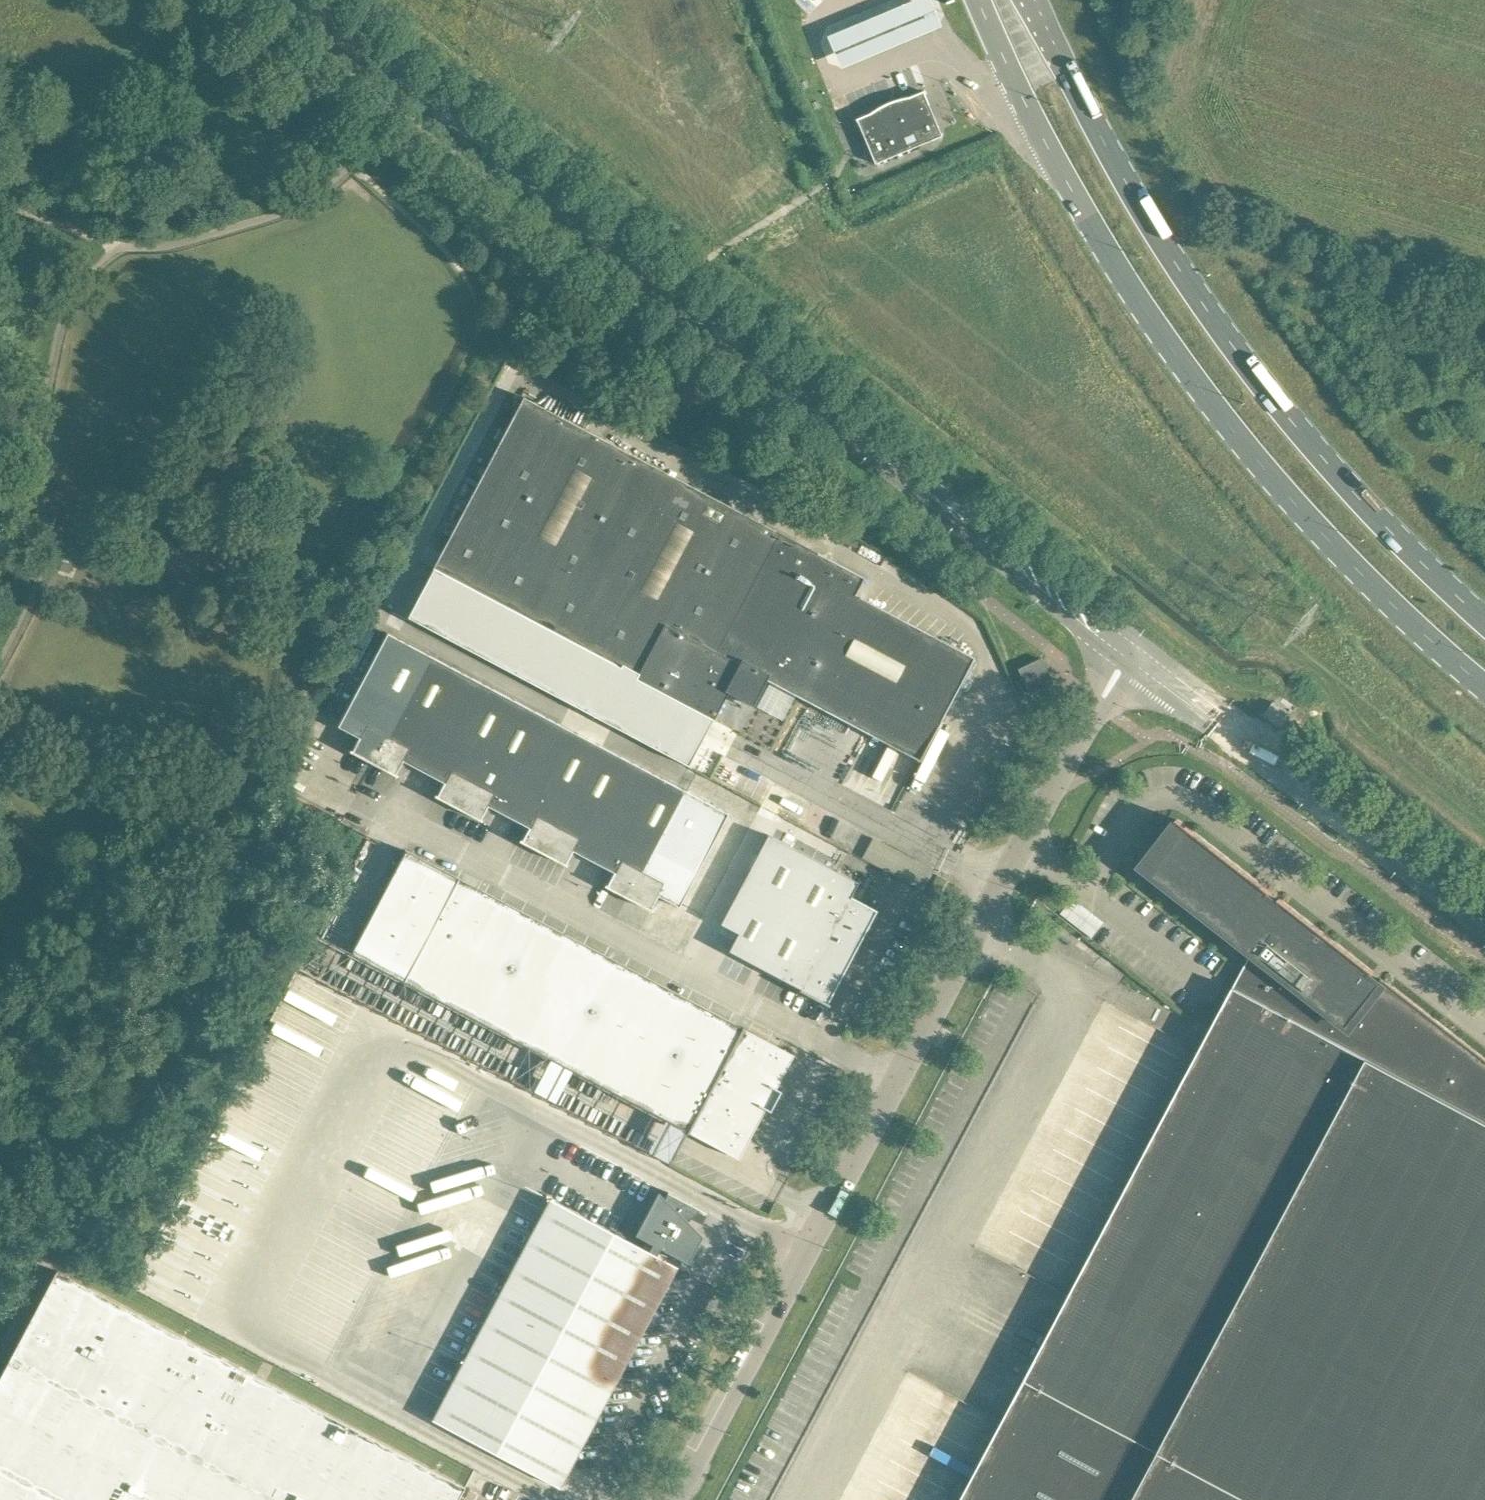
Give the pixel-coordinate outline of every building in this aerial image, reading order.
[(925,0),(888,0),(826,26),(843,67),(920,35),(936,28),(925,0)] [(923,91),(856,119),(857,123),(857,122),(867,145),(875,164),(941,136),(928,105),(923,91)] [(851,200),(857,198),(855,192),(849,195),(851,200)] [(432,568),(407,616),(688,766),(713,719),(727,692),(736,697),(734,700),(741,704),(744,701),(752,705),(766,679),(919,761),(974,657),(855,594),(864,577),(523,397),(432,568)] [(373,763),(430,655),(387,632),(337,726),(359,738),(355,746),(354,745),(352,750),(351,750),(350,751),(373,763)] [(473,678),(430,655),(373,763),(396,775),(397,774),(396,774),(399,769),(398,769),(402,761),(423,772),(473,678)] [(1052,682),(1041,658),(1018,669),(1030,693),(1052,682)] [(473,678),(423,772),(444,783),(440,791),(439,790),(436,795),(435,796),(458,808),(515,700),(473,678)] [(558,723),(515,700),(458,808),(481,820),(482,819),(481,819),(483,814),(483,813),(487,806),(508,817),(558,723)] [(1281,729),(1291,715),(1274,702),(1263,715),(1281,729)] [(558,723),(508,817),(528,828),(524,835),(521,840),(520,841),(543,853),(600,745),(558,723)] [(642,767),(600,745),(543,853),(566,865),(567,864),(566,863),(568,859),(568,858),(572,851),(592,861),(642,767)] [(642,767),(592,861),(613,873),(609,880),(606,885),(605,884),(605,886),(628,898),(685,790),(642,767)] [(728,813),(685,790),(628,898),(651,910),(651,909),(651,908),(653,904),(653,903),(657,895),(679,907),(728,813)] [(1348,1025),(1383,980),(1381,978),(1381,979),(1381,980),(1380,982),(1370,975),(1372,972),(1373,973),(1373,972),(1279,899),(1279,900),(1280,901),(1278,903),(1267,895),(1269,892),(1270,893),(1271,892),(1177,819),(1176,820),(1185,828),(1153,875),(1237,940),(1231,948),(1227,944),(1226,945),(1247,962),(1253,951),(1348,1025)] [(799,990),(803,992),(828,1006),(829,1004),(827,1003),(837,984),(837,983),(876,910),(850,897),(858,882),(767,834),(719,924),(737,933),(728,951),(799,989),(799,990)] [(350,954),(403,982),(687,1131),(686,1132),(688,1133),(688,1132),(738,1158),(765,1108),(770,1111),(779,1094),(781,1090),(776,1088),(793,1054),(743,1028),(744,1027),(742,1026),(742,1027),(458,877),(458,878),(405,849),(350,954)] [(928,891),(937,896),(946,879),(937,874),(928,891)] [(1071,897),(1060,913),(1091,935),(1102,919),(1071,897)] [(1383,980),(1348,1025),(1253,951),(1247,962),(1025,1380),(1252,1499),(1484,1499),(1484,1059),(1383,980)] [(646,1151),(666,1161),(682,1130),(662,1120),(646,1151)] [(432,1419),(559,1487),(677,1266),(656,1256),(660,1248),(688,1263),(702,1236),(685,1218),(691,1205),(706,1213),(706,1212),(667,1191),(664,1197),(658,1192),(635,1235),(652,1244),(648,1252),(549,1199),(432,1419)] [(464,1486),(56,1270),(0,1376),(0,1499),(457,1499),(464,1486)] [(697,1324),(705,1308),(695,1303),(687,1318),(697,1324)] [(1025,1380),(962,1499),(1252,1499),(1025,1380)]
